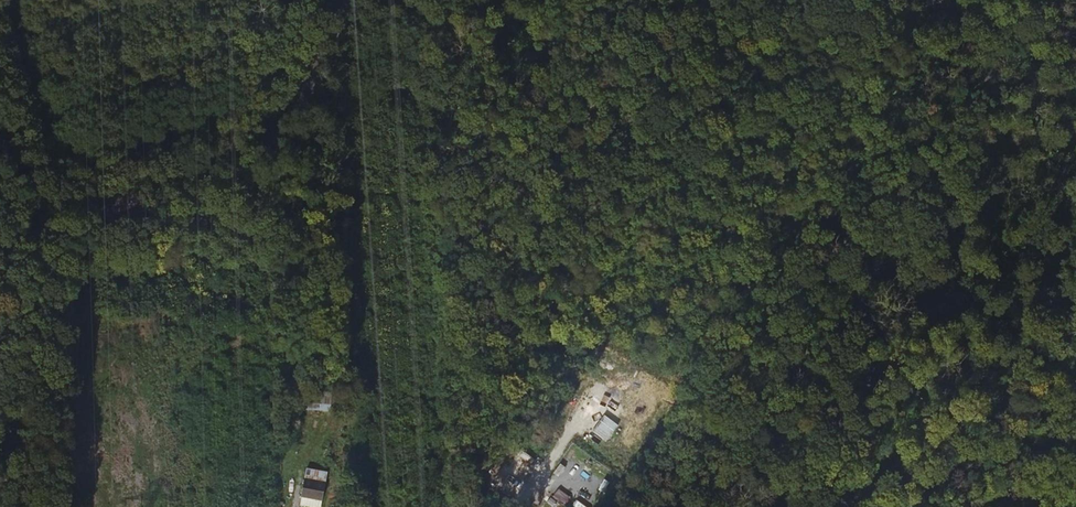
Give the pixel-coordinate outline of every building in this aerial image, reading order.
[(571,452),(558,469),(585,489),(598,471),(571,452)] [(314,506),(322,506),(325,489),(303,485),(299,504),(314,506)]
